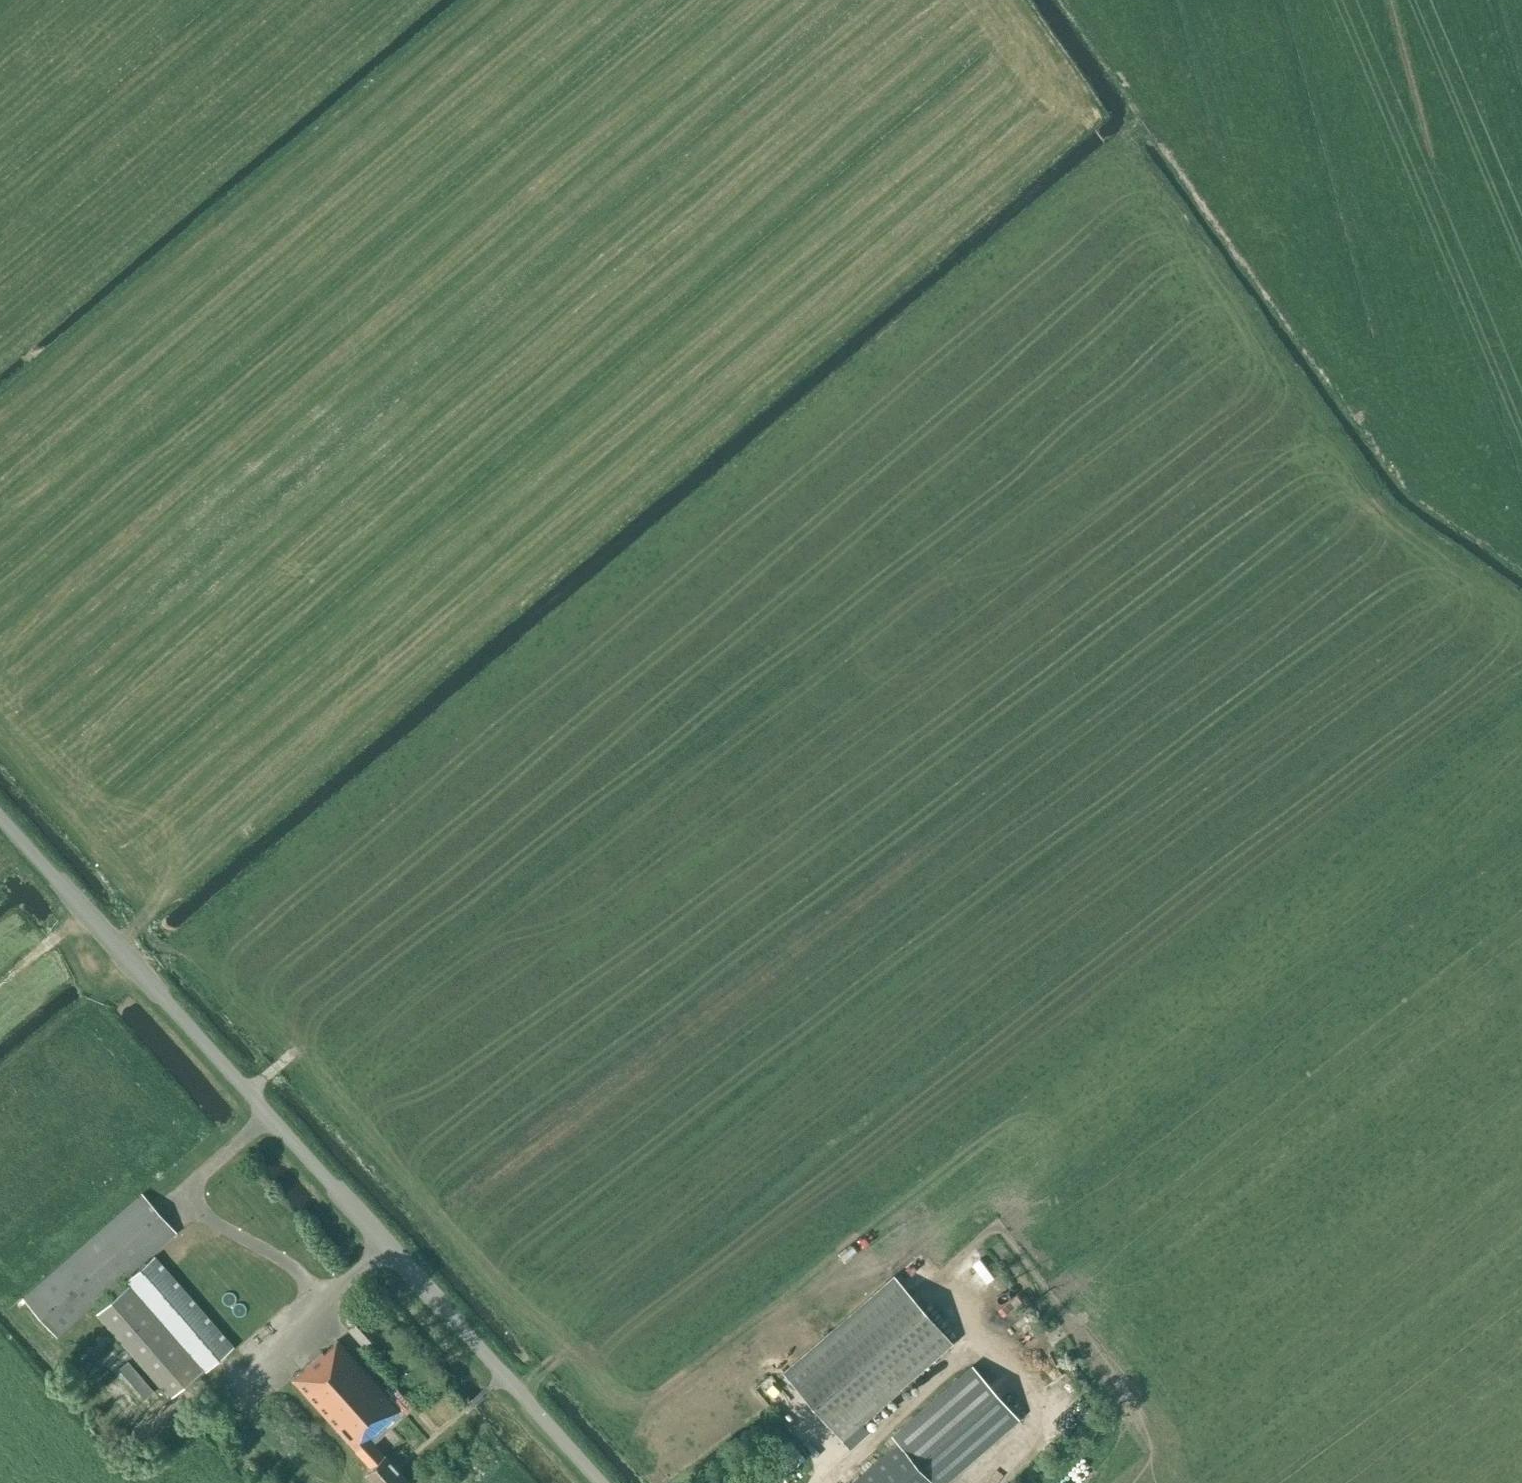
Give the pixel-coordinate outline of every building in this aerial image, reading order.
[(174,1234),(141,1196),(22,1301),(56,1339),(174,1234)] [(125,1279),(203,1369),(230,1346),(152,1256),(125,1279)] [(952,1346),(895,1280),(784,1375),(841,1442),(952,1346)] [(169,1399),(196,1375),(123,1292),(95,1316),(169,1399)] [(337,1340),(324,1352),(323,1351),(291,1379),(369,1469),(363,1475),(370,1482),(406,1482),(409,1480),(386,1454),(382,1458),(366,1440),(399,1411),(337,1340)] [(967,1373),(891,1439),(896,1445),(930,1482),(934,1482),(1007,1419),(967,1373)] [(768,1448),(786,1467),(807,1448),(789,1428),(768,1448)] [(896,1445),(853,1482),(930,1482),(896,1445)]
